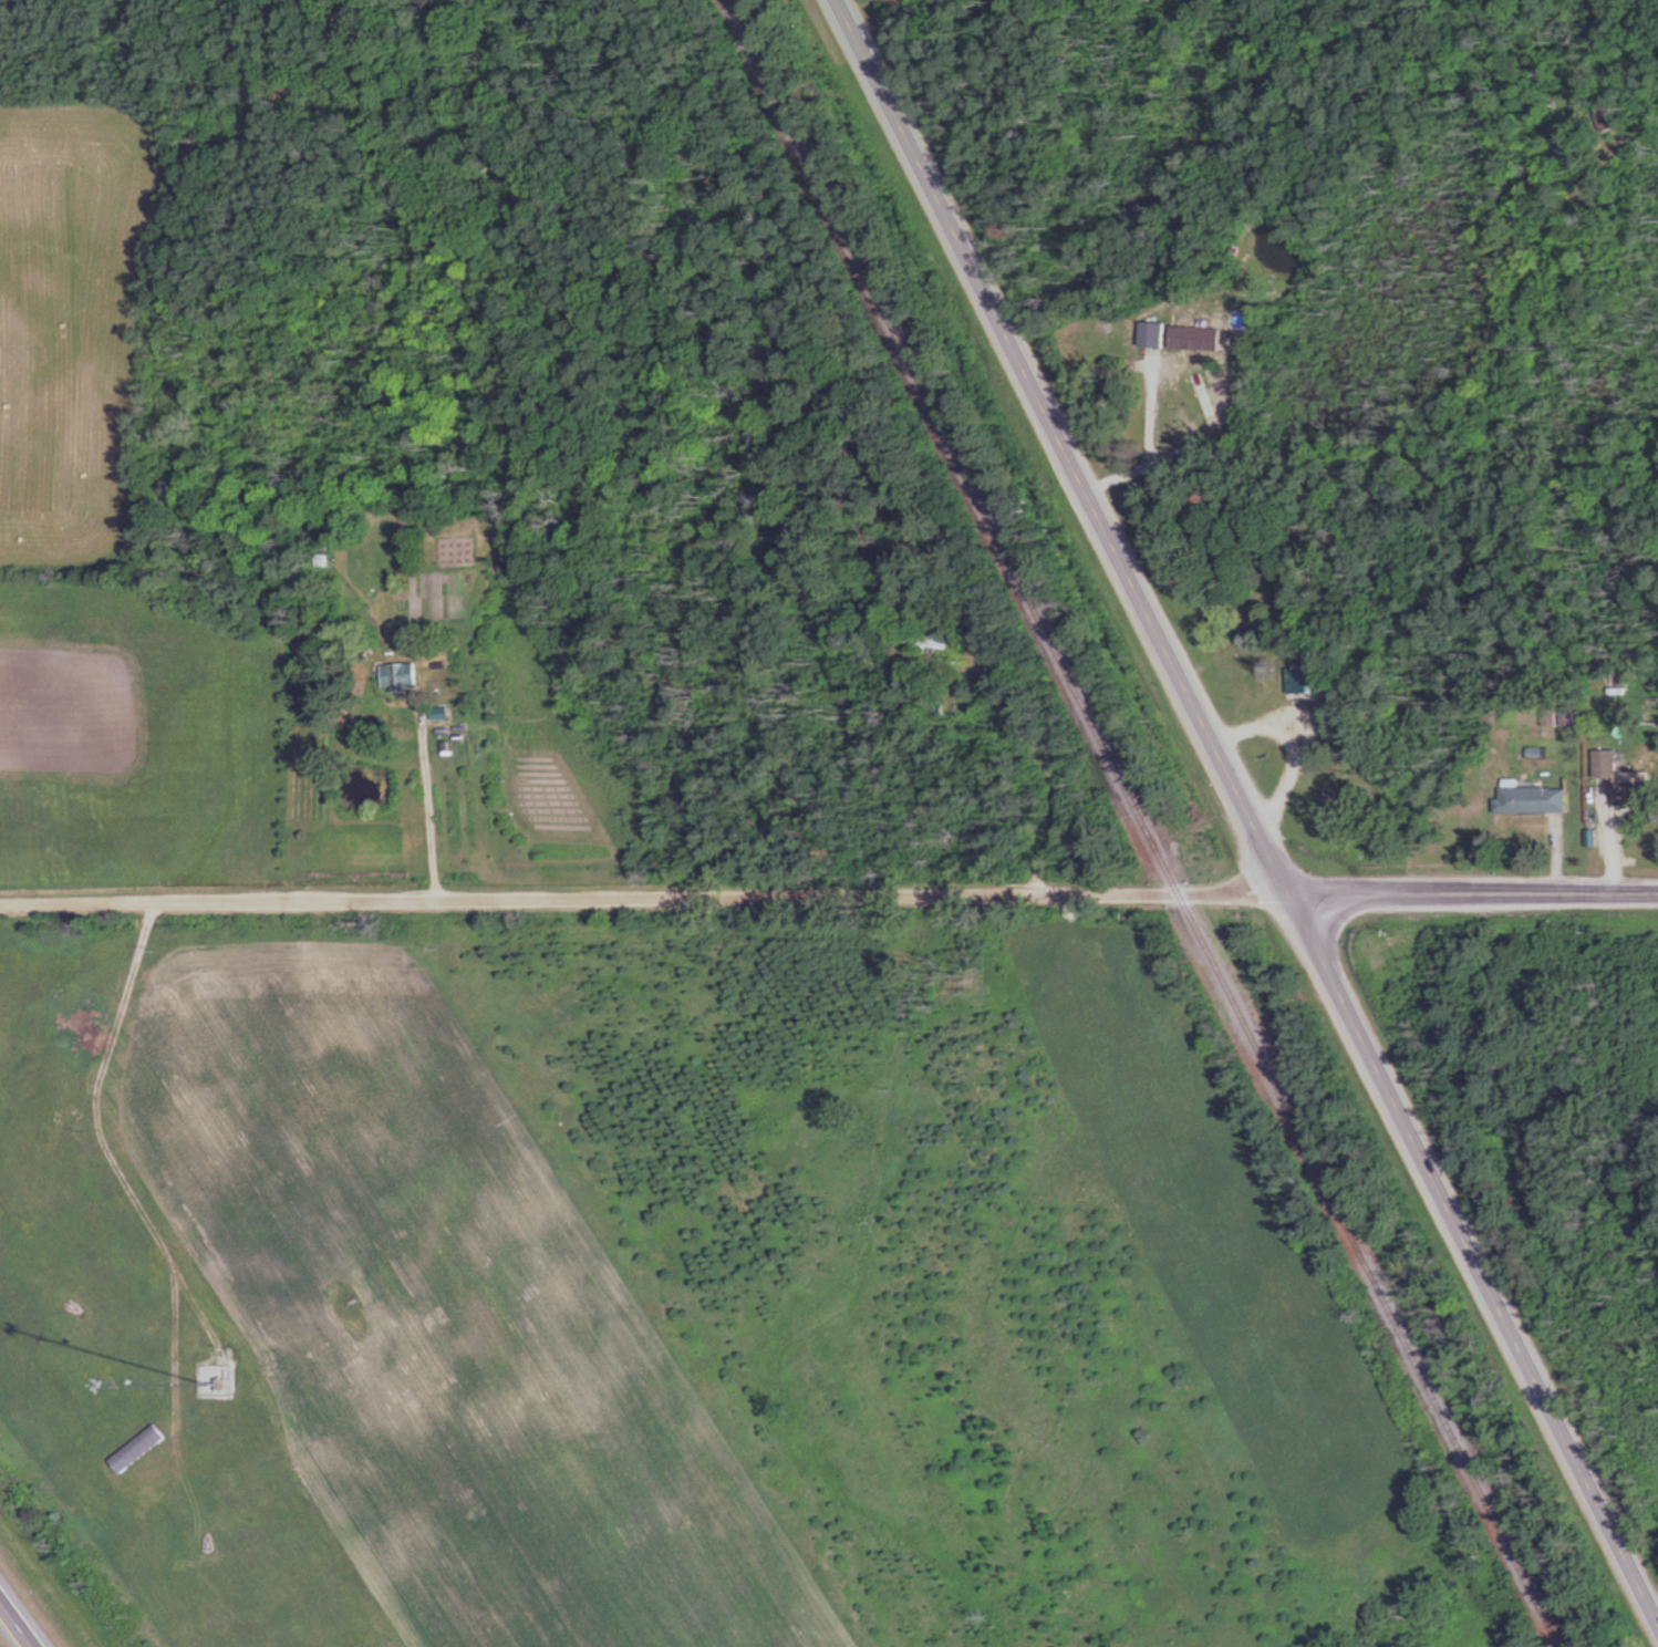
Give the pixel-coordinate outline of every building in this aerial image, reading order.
[(1172,321),(1145,321),(1145,346),(1172,346),(1172,321)] [(1230,327),(1178,326),(1177,348),(1230,349),(1230,327)] [(955,636),(929,633),(928,645),(953,648),(955,636)] [(389,687),(424,684),(423,661),(387,664),(389,687)] [(1329,692),(1329,670),(1284,670),(1284,692),(1329,692)] [(1263,710),(1269,695),(1256,690),(1250,705),(1263,710)] [(1557,708),(1557,724),(1573,724),(1573,708),(1557,708)] [(1589,750),(1589,778),(1610,778),(1610,805),(1646,805),(1646,771),(1613,771),(1613,750),(1589,750)] [(1563,813),(1563,787),(1494,787),(1494,813),(1563,813)] [(172,1436),(159,1421),(117,1460),(129,1475),(172,1436)]
